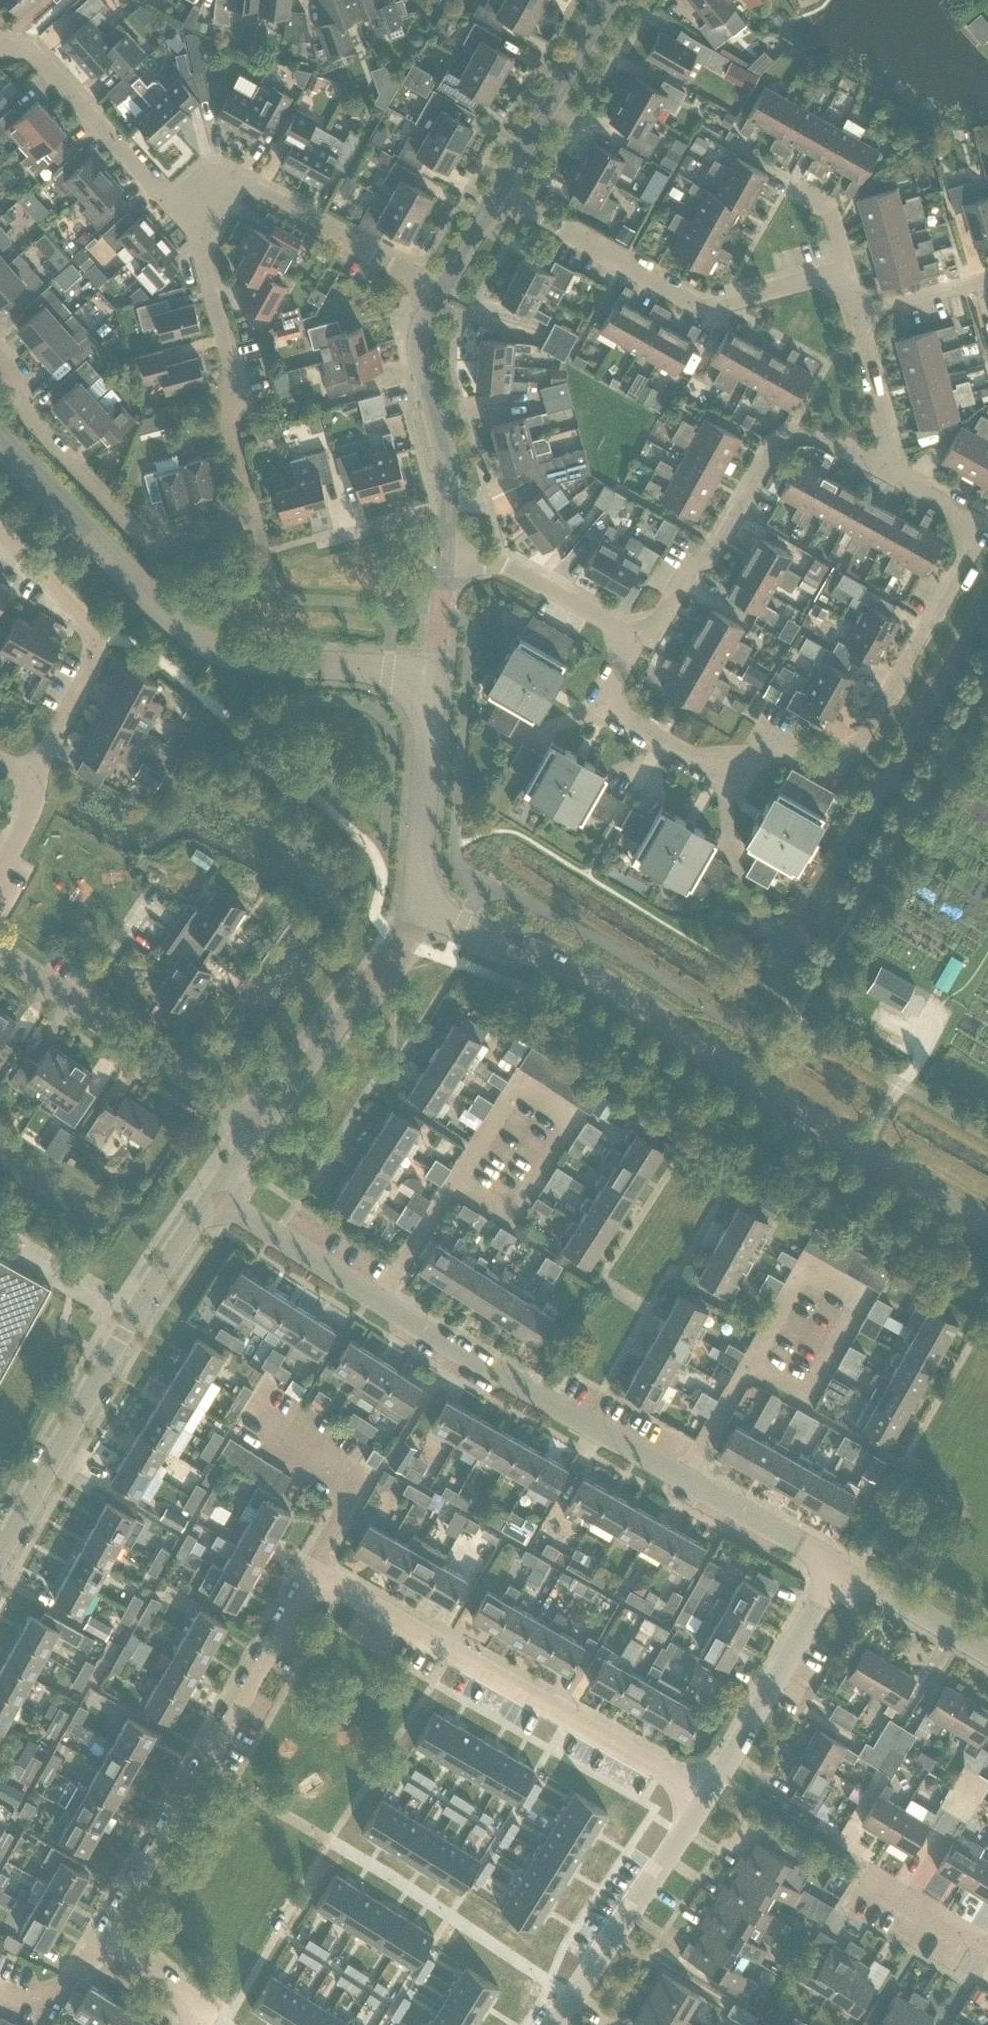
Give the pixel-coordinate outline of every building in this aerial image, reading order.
[(21,15),(37,0),(7,0),(21,15)] [(104,35),(95,25),(106,15),(100,9),(106,4),(102,0),(85,0),(69,14),(80,27),(62,43),(77,59),(104,35)] [(259,9),(260,0),(215,0),(213,21),(229,23),(230,6),(259,9)] [(259,9),(260,10),(259,13),(286,16),(284,38),(310,40),(306,12),(290,10),(291,0),(260,0),(259,9)] [(351,0),(323,0),(330,21),(319,25),(329,53),(351,45),(343,23),(358,18),(351,0)] [(358,18),(372,13),(379,31),(389,27),(392,37),(404,32),(392,0),(388,0),(380,3),(379,0),(351,0),(358,18)] [(540,9),(524,0),(504,0),(502,3),(497,0),(487,0),(484,5),(480,3),(474,13),(500,28),(505,18),(528,31),(540,9)] [(540,9),(545,0),(524,0),(540,9)] [(727,0),(693,0),(709,19),(699,27),(715,47),(732,34),(733,35),(747,24),(727,0)] [(119,22),(104,35),(77,59),(92,76),(115,55),(123,64),(141,47),(119,22)] [(476,49),(469,60),(500,78),(513,57),(491,44),(496,34),(475,22),(463,41),(476,49)] [(185,33),(194,71),(204,68),(196,33),(192,31),(185,33)] [(412,42),(416,44),(421,42),(422,38),(421,34),(417,32),(413,34),(411,38),(412,42)] [(682,75),(696,51),(662,32),(648,55),(682,75)] [(721,72),(729,58),(705,44),(697,58),(721,72)] [(488,100),(500,78),(469,60),(461,74),(449,67),(444,75),(438,85),(460,97),(466,87),(488,100)] [(731,78),(739,64),(732,60),(724,74),(731,78)] [(417,66),(406,85),(427,99),(439,80),(417,66)] [(151,103),(175,130),(191,115),(189,113),(201,102),(200,100),(199,101),(192,71),(191,67),(178,70),(179,77),(167,88),(160,81),(152,80),(147,85),(133,68),(125,75),(135,86),(129,92),(144,109),(151,103)] [(199,101),(200,100),(211,98),(204,68),(192,71),(199,101)] [(215,118),(235,129),(259,84),(240,73),(215,118)] [(135,86),(125,75),(107,92),(116,103),(129,92),(135,86)] [(399,84),(392,75),(375,102),(385,108),(399,84)] [(623,98),(654,116),(667,95),(679,102),(685,92),(664,80),(658,89),(636,77),(623,98)] [(268,89),(259,84),(235,129),(254,140),(269,113),(279,119),(292,97),(271,85),(268,89)] [(766,127),(784,97),(765,86),(740,131),(748,136),(754,126),(752,125),(755,121),(766,127)] [(436,118),(429,130),(460,148),(473,126),(451,114),(456,104),(435,91),(423,111),(436,118)] [(778,152),(803,107),(784,97),(766,127),(779,134),(777,139),(775,138),(770,147),(778,152)] [(654,116),(623,98),(611,120),(633,133),(627,143),(649,155),(660,135),(648,128),(654,116)] [(52,115),(38,100),(18,117),(10,108),(0,117),(0,143),(1,144),(12,134),(20,143),(52,115)] [(151,103),(144,109),(134,118),(158,145),(175,130),(151,103)] [(804,149),(822,118),(803,107),(778,152),(786,157),(791,147),(790,146),(792,142),(804,149)] [(281,164),(301,175),(325,130),(314,124),(317,120),(298,109),(286,131),(296,137),(281,164)] [(723,123),(730,127),(735,116),(728,112),(723,123)] [(52,115),(20,143),(29,153),(21,160),(34,175),(54,158),(46,149),(66,131),(52,115)] [(816,173),(841,129),(822,118),(804,149),(817,155),(814,160),(813,159),(807,169),(816,173)] [(725,136),(734,141),(738,134),(729,129),(725,136)] [(842,170),(860,139),(841,129),(816,173),(824,178),(829,168),(827,167),(830,163),(842,170)] [(345,141),(325,130),(301,175),(320,185),(332,165),(345,172),(364,138),(350,131),(345,141)] [(448,170),(460,148),(429,130),(422,142),(410,135),(398,154),(420,167),(426,157),(448,170)] [(879,150),(860,139),(842,170),(854,177),(852,181),(850,180),(845,190),(854,194),(879,150)] [(676,169),(688,146),(678,140),(666,164),(676,169)] [(581,164),(612,182),(624,161),(637,168),(643,158),(621,145),(615,155),(593,142),(581,164)] [(388,164),(393,156),(382,149),(379,153),(369,147),(365,155),(376,162),(378,158),(388,164)] [(80,196),(108,172),(92,155),(83,163),(75,154),(50,176),(66,192),(72,187),(80,196)] [(715,159),(710,167),(757,193),(767,174),(737,156),(730,168),(715,159)] [(396,188),(389,200),(420,218),(433,196),(411,183),(416,173),(395,161),(383,181),(396,188)] [(612,182),(581,164),(568,186),(590,198),(584,208),(606,221),(617,201),(605,194),(612,182)] [(721,184),(716,194),(746,212),(757,193),(710,167),(706,175),(721,184)] [(108,172),(80,196),(89,206),(82,211),(98,228),(122,206),(114,197),(123,189),(108,172)] [(354,200),(360,187),(349,181),(343,194),(354,200)] [(698,210),(728,227),(739,208),(716,194),(693,181),(688,190),(704,199),(698,210)] [(976,200),(971,181),(948,187),(955,212),(967,209),(977,244),(987,241),(987,197),(976,200)] [(642,196),(652,202),(660,188),(650,182),(642,196)] [(864,221),(922,205),(919,194),(905,198),(906,202),(901,204),(896,188),(858,198),(864,221)] [(408,239),(420,218),(389,200),(382,212),(370,204),(358,224),(380,236),(386,227),(408,239)] [(864,221),(870,243),(909,232),(905,217),(910,216),(911,220),(925,216),(922,205),(864,221)] [(672,219),(703,237),(718,245),(728,227),(698,210),(692,220),(676,212),(672,219)] [(134,255),(161,231),(144,213),(129,227),(120,218),(102,234),(118,251),(125,245),(134,255)] [(671,251),(689,261),(703,237),(672,219),(668,226),(681,233),(671,251)] [(636,230),(623,222),(615,236),(629,244),(636,230)] [(267,262),(277,268),(284,271),(301,239),(274,224),(268,235),(250,225),(238,246),(247,251),(267,262)] [(11,242),(11,238),(0,225),(0,252),(11,242)] [(161,231),(134,255),(143,265),(136,272),(151,289),(170,273),(161,264),(177,250),(161,231)] [(876,265),(934,249),(931,238),(917,242),(918,246),(913,247),(909,232),(870,243),(876,265)] [(57,235),(44,243),(60,270),(73,262),(57,235)] [(718,245),(703,237),(689,261),(707,272),(717,253),(728,260),(732,253),(718,245)] [(324,260),(330,252),(322,246),(316,255),(324,260)] [(88,251),(76,260),(98,289),(110,280),(88,251)] [(277,268),(267,262),(247,251),(236,270),(252,280),(240,302),(268,319),(285,288),(271,280),(277,268)] [(43,280),(19,253),(8,263),(0,270),(0,304),(17,289),(24,297),(43,280)] [(8,263),(0,254),(0,270),(8,263)] [(915,255),(876,265),(882,287),(940,272),(937,260),(923,264),(924,268),(918,269),(915,255)] [(549,271),(523,257),(512,278),(543,295),(558,302),(575,271),(555,260),(549,271)] [(536,307),(543,295),(512,278),(501,299),(547,323),(551,315),(536,307)] [(600,329),(619,340),(636,310),(624,303),(627,299),(628,299),(634,290),(625,285),(600,329)] [(35,347),(62,323),(72,313),(48,286),(29,303),(37,311),(18,328),(35,347)] [(162,339),(201,329),(194,303),(171,309),(168,298),(137,306),(143,329),(158,325),(162,339)] [(619,340),(638,351),(663,307),(655,302),(650,312),(651,312),(649,317),(636,310),(619,340)] [(638,351),(657,362),(674,331),(662,324),(664,320),(666,321),(671,311),(663,307),(638,351)] [(72,313),(62,323),(35,347),(51,366),(70,349),(80,359),(99,343),(82,325),(72,313)] [(324,360),(367,348),(361,326),(334,333),(331,321),(308,327),(313,348),(320,346),(324,360)] [(555,322),(547,336),(570,349),(578,334),(555,322)] [(686,338),(674,331),(657,362),(676,373),(693,342),(701,328),(693,323),(687,333),(689,334),(686,338)] [(300,335),(298,324),(276,330),(278,340),(300,335)] [(902,361),(941,351),(937,336),(942,335),(944,339),(957,335),(954,324),(896,339),(902,361)] [(721,387),(747,340),(728,330),(711,360),(722,366),(713,382),(721,387)] [(564,360),(570,349),(547,336),(541,348),(564,360)] [(480,338),(478,361),(513,365),(514,350),(531,351),(531,343),(480,338)] [(749,382),(766,351),(747,340),(721,387),(729,391),(738,376),(749,382)] [(376,345),(367,348),(324,360),(322,361),(326,374),(324,374),(329,396),(359,388),(356,376),(383,369),(376,345)] [(908,384),(947,374),(943,358),(948,357),(950,361),(963,357),(960,346),(941,351),(902,361),(908,384)] [(799,352),(792,348),(784,361),(776,376),(801,391),(811,373),(793,363),(799,352)] [(166,392),(205,382),(198,357),(167,365),(163,349),(140,356),(147,383),(162,379),(166,392)] [(758,408),(776,376),(784,361),(766,351),(749,382),(759,388),(751,403),(758,408)] [(97,377),(100,374),(86,359),(64,379),(72,387),(53,404),(70,423),(96,399),(107,389),(97,377)] [(512,379),(513,365),(478,361),(476,385),(527,389),(528,381),(512,379)] [(630,397),(661,411),(667,397),(648,388),(652,379),(640,374),(630,397)] [(908,384),(914,406),(972,391),(969,379),(955,383),(957,387),(951,389),(947,374),(908,384)] [(801,391),(776,376),(758,408),(765,412),(772,399),(791,409),(801,391)] [(543,400),(569,393),(566,380),(540,387),(543,400)] [(972,391),(914,406),(920,429),(959,418),(954,402),(960,401),(961,405),(975,401),(972,391)] [(363,419),(386,413),(381,393),(358,399),(363,419)] [(569,393),(543,400),(547,412),(573,405),(569,393)] [(105,409),(96,399),(70,423),(86,441),(105,424),(116,436),(134,419),(116,399),(105,409)] [(168,424),(165,412),(154,415),(157,426),(168,424)] [(497,448),(531,439),(527,425),(543,421),(541,412),(491,426),(497,448)] [(987,424),(987,418),(981,414),(974,426),(978,428),(975,434),(961,426),(941,461),(962,472),(987,424)] [(682,419),(677,428),(729,458),(741,437),(706,418),(698,432),(692,429),(695,425),(682,419)] [(280,420),(270,423),(256,427),(260,439),(283,433),(280,420)] [(982,483),(987,472),(987,441),(987,440),(987,424),(962,472),(982,483)] [(691,445),(683,458),(718,478),(729,458),(677,428),(671,439),(683,446),(685,442),(691,445)] [(374,463),(381,488),(404,482),(391,432),(382,434),(386,450),(372,454),(374,463)] [(531,439),(497,448),(503,471),(525,465),(532,480),(556,469),(587,460),(584,448),(553,456),(548,439),(543,436),(531,439)] [(181,463),(182,467),(190,498),(215,492),(211,480),(223,477),(216,449),(203,452),(204,456),(181,463)] [(305,509),(327,503),(320,476),(332,472),(325,449),(290,459),(297,484),(298,484),(305,509)] [(383,497),(381,488),(374,463),(361,467),(357,451),(336,456),(343,480),(354,476),(362,503),(383,497)] [(800,458),(790,476),(815,490),(824,475),(832,461),(825,457),(818,468),(800,458)] [(707,498),(718,478),(683,458),(676,472),(670,469),(673,465),(660,459),(655,469),(672,479),(707,498)] [(591,473),(587,460),(556,469),(532,480),(539,493),(514,512),(528,530),(556,509),(547,497),(560,487),(556,482),(591,473)] [(190,498),(182,467),(158,474),(157,470),(144,473),(152,501),(164,498),(167,510),(192,503),(190,498)] [(308,518),(305,509),(298,484),(297,484),(284,488),(279,472),(271,474),(284,524),(308,518)] [(824,475),(815,490),(798,522),(806,526),(814,510),(825,516),(842,485),(824,475)] [(798,522),(815,490),(790,476),(780,495),(798,505),(791,518),(798,522)] [(696,518),(707,498),(672,479),(665,492),(659,489),(662,485),(649,479),(643,489),(696,518)] [(593,504),(604,510),(615,490),(604,484),(593,504)] [(861,495),(842,485),(825,516),(816,531),(825,536),(833,520),(844,526),(861,495)] [(626,496),(615,490),(604,510),(615,516),(626,496)] [(861,495),(844,526),(855,532),(846,548),(854,552),(880,506),(861,495)] [(899,516),(880,506),(854,552),(863,557),(871,541),(882,547),(899,516)] [(556,509),(528,530),(543,549),(584,517),(578,510),(565,520),(556,509)] [(932,516),(925,512),(917,526),(909,542),(934,556),(944,538),(926,528),(932,516)] [(899,516),(882,547),(893,553),(884,569),(892,573),(909,542),(917,526),(899,516)] [(584,569),(604,580),(621,550),(609,543),(617,528),(609,524),(584,569)] [(750,556),(796,583),(801,575),(785,566),(791,555),(761,537),(750,556)] [(909,542),(892,573),(899,577),(906,564),(924,574),(934,556),(909,542)] [(634,557),(621,550),(604,580),(624,592),(639,567),(650,573),(661,554),(642,543),(634,557)] [(739,575),(769,593),(776,582),(791,591),(796,583),(750,556),(739,575)] [(826,567),(813,559),(799,585),(812,592),(826,567)] [(864,611),(857,624),(888,641),(899,621),(889,615),(895,605),(865,587),(866,585),(844,571),(836,585),(853,595),(849,602),(864,611)] [(769,593),(739,575),(728,594),(774,621),(779,612),(763,603),(769,593)] [(10,588),(0,582),(0,607),(10,588)] [(713,609),(701,628),(747,655),(752,646),(737,637),(743,626),(713,609)] [(21,662),(46,615),(39,611),(31,624),(17,616),(0,647),(0,651),(21,662)] [(533,614),(533,615),(520,636),(517,635),(485,691),(499,699),(486,721),(508,734),(521,712),(535,720),(567,663),(564,661),(577,640),(533,614)] [(54,619),(46,615),(21,662),(43,674),(61,640),(46,632),(54,619)] [(838,640),(832,650),(860,666),(866,656),(876,662),(888,641),(857,624),(845,644),(838,640)] [(701,628),(691,647),(721,664),(727,654),(743,663),(747,655),(701,628)] [(820,667),(813,680),(844,698),(856,678),(846,672),(852,662),(832,650),(806,636),(799,649),(815,658),(812,663),(820,667)] [(680,665),(695,673),(726,691),(731,684),(715,675),(721,664),(691,647),(680,665)] [(663,688),(681,699),(695,673),(680,665),(666,657),(662,664),(673,670),(663,688)] [(124,663),(112,685),(159,711),(163,703),(150,696),(158,681),(124,663)] [(781,664),(767,698),(783,705),(797,671),(781,664)] [(745,678),(761,688),(768,674),(752,665),(745,678)] [(695,673),(681,699),(699,709),(709,691),(722,698),(726,691),(695,673)] [(786,706),(788,707),(816,723),(822,713),(833,718),(844,698),(813,680),(807,691),(796,688),(786,706)] [(155,718),(159,711),(112,685),(100,707),(134,725),(142,711),(155,718)] [(126,740),(134,725),(100,707),(88,729),(135,754),(140,747),(126,740)] [(131,762),(135,754),(88,729),(76,751),(110,769),(118,755),(131,762)] [(588,809),(610,822),(622,800),(600,787),(608,773),(552,741),(544,755),(522,743),(509,764),(531,777),(523,791),(580,823),(588,809)] [(143,760),(135,774),(158,787),(166,773),(143,760)] [(776,787),(744,844),(758,852),(746,874),(767,886),(780,865),(794,873),(826,816),(823,814),(836,792),(792,767),(779,789),(776,787)] [(710,853),(718,839),(661,807),(653,821),(631,808),(619,830),(641,843),(633,857),(689,889),(697,875),(719,887),(732,866),(710,853)] [(155,859),(146,852),(135,866),(144,873),(155,859)] [(189,903),(170,929),(209,956),(217,945),(219,946),(244,910),(216,891),(202,912),(189,903)] [(201,967),(209,956),(170,929),(160,944),(181,958),(158,990),(186,1009),(211,974),(201,967)] [(915,985),(881,966),(867,990),(901,1009),(915,985)] [(14,1047),(2,1039),(16,1018),(0,1007),(0,1068),(14,1047)] [(454,1023),(439,1046),(466,1064),(473,1068),(480,1057),(473,1053),(482,1041),(454,1023)] [(36,1083),(49,1092),(72,1056),(52,1043),(38,1063),(27,1055),(10,1080),(30,1093),(36,1083)] [(529,1073),(543,1052),(532,1045),(519,1066),(529,1073)] [(458,1076),(466,1064),(439,1046),(424,1069),(451,1087),(457,1091),(465,1080),(458,1076)] [(529,1073),(539,1079),(553,1059),(543,1052),(529,1073)] [(92,1070),(72,1056),(49,1092),(62,1100),(55,1110),(74,1123),(91,1099),(78,1091),(92,1070)] [(549,1086),(563,1065),(553,1059),(539,1079),(549,1086)] [(549,1086),(559,1093),(573,1072),(563,1065),(549,1086)] [(443,1099),(451,1087),(424,1069),(408,1092),(442,1114),(449,1103),(443,1099)] [(503,1089),(507,1083),(508,1080),(492,1070),(487,1078),(503,1089)] [(569,1099),(583,1079),(573,1072),(559,1093),(569,1099)] [(569,1099),(580,1106),(593,1085),(583,1079),(569,1099)] [(590,1113),(603,1092),(593,1085),(580,1106),(590,1113)] [(494,1102),(478,1092),(467,1109),(483,1119),(494,1102)] [(161,1119),(126,1096),(118,1107),(108,1101),(85,1135),(102,1147),(117,1125),(145,1143),(161,1119)] [(378,1132),(405,1150),(411,1154),(418,1143),(412,1140),(421,1126),(393,1108),(378,1132)] [(467,1139),(475,1126),(455,1113),(447,1126),(467,1139)] [(587,1120),(583,1127),(598,1137),(603,1130),(587,1120)] [(62,1125),(57,1133),(69,1141),(74,1134),(62,1125)] [(631,1141),(623,1153),(650,1171),(665,1147),(632,1126),(624,1137),(631,1141)] [(592,1146),(598,1137),(583,1127),(577,1136),(592,1146)] [(397,1163),(405,1150),(378,1132),(363,1155),(390,1173),(396,1177),(403,1166),(397,1163)] [(616,1165),(608,1177),(635,1194),(650,1171),(623,1153),(617,1149),(616,1150),(611,1146),(604,1157),(616,1165)] [(382,1185),(390,1173),(363,1155),(348,1178),(375,1196),(381,1200),(388,1189),(382,1185)] [(452,1168),(436,1158),(430,1166),(446,1176),(452,1168)] [(446,1176),(430,1166),(425,1174),(441,1184),(446,1176)] [(558,1166),(552,1174),(567,1184),(573,1175),(558,1166)] [(601,1188),(593,1200),(620,1217),(635,1194),(608,1177),(602,1172),(594,1184),(601,1188)] [(562,1192),(567,1184),(552,1174),(547,1182),(562,1192)] [(367,1208),(375,1196),(348,1178),(333,1201),(366,1222),(373,1212),(367,1208)] [(415,1189),(401,1212),(417,1222),(422,1214),(421,1213),(430,1199),(415,1189)] [(553,1206),(538,1196),(532,1205),(548,1215),(553,1206)] [(586,1211),(578,1223),(605,1241),(620,1217),(593,1200),(587,1196),(579,1207),(586,1211)] [(778,1206),(767,1200),(762,1210),(773,1216),(778,1206)] [(725,1228),(754,1243),(760,1247),(766,1235),(760,1232),(767,1219),(739,1203),(725,1228)] [(401,1212),(388,1204),(384,1210),(397,1218),(396,1220),(412,1230),(417,1222),(401,1212)] [(476,1232),(486,1217),(478,1211),(468,1227),(476,1232)] [(590,1264),(605,1241),(578,1223),(572,1219),(564,1230),(571,1235),(563,1247),(590,1264)] [(814,1253),(827,1231),(816,1225),(804,1247),(814,1253)] [(491,1241),(499,1246),(509,1231),(500,1226),(491,1241)] [(754,1244),(725,1228),(712,1251),(740,1268),(747,1271),(753,1260),(747,1256),(754,1244)] [(517,1236),(509,1231),(499,1246),(507,1252),(517,1236)] [(825,1259),(837,1237),(827,1231),(814,1253),(825,1259)] [(835,1265),(847,1243),(837,1237),(825,1259),(835,1265)] [(443,1283),(461,1256),(465,1251),(454,1244),(451,1250),(437,1241),(420,1268),(443,1283)] [(846,1271),(858,1249),(847,1243),(835,1265),(846,1271)] [(777,1258),(793,1267),(798,1258),(782,1249),(777,1258)] [(856,1277),(868,1256),(858,1249),(846,1271),(856,1277)] [(740,1268),(712,1251),(698,1276),(733,1295),(739,1284),(733,1280),(740,1268)] [(536,1270),(545,1276),(554,1260),(546,1255),(536,1270)] [(484,1271),(488,1265),(477,1259),(474,1264),(461,1256),(443,1283),(466,1298),(484,1271)] [(867,1283),(879,1262),(868,1256),(856,1277),(867,1283)] [(51,1287),(0,1259),(0,1379),(51,1287)] [(563,1265),(554,1260),(545,1276),(553,1281),(563,1265)] [(880,1291),(892,1269),(879,1262),(867,1283),(880,1291)] [(224,1297),(248,1312),(265,1285),(241,1270),(224,1297)] [(507,1285),(507,1286),(511,1280),(501,1273),(497,1279),(484,1271),(466,1298),(489,1313),(507,1285)] [(764,1281),(780,1290),(785,1281),(769,1272),(764,1281)] [(530,1300),(534,1294),(511,1280),(507,1286),(507,1285),(489,1313),(512,1327),(530,1300)] [(780,1290),(764,1281),(759,1289),(775,1298),(780,1290)] [(248,1312),(271,1326),(288,1300),(265,1285),(248,1312)] [(707,1309),(679,1294),(665,1318),(694,1334),(693,1334),(700,1338),(706,1327),(699,1323),(707,1309)] [(893,1306),(877,1297),(872,1305),(888,1314),(893,1306)] [(280,1333),(294,1341),(311,1314),(288,1300),(271,1326),(265,1335),(275,1341),(280,1333)] [(543,1308),(530,1300),(512,1327),(536,1342),(557,1309),(547,1303),(543,1308)] [(924,1318),(917,1330),(944,1346),(958,1322),(923,1303),(917,1314),(924,1318)] [(888,1314),(872,1305),(867,1314),(883,1323),(888,1314)] [(311,1314),(294,1341),(317,1356),(334,1329),(311,1314)] [(694,1334),(665,1318),(652,1342),(680,1358),(686,1361),(692,1351),(686,1347),(693,1334),(694,1334)] [(215,1336),(227,1343),(233,1334),(221,1326),(215,1336)] [(910,1342),(903,1354),(931,1370),(944,1346),(917,1330),(910,1327),(903,1338),(910,1342)] [(245,1341),(233,1334),(227,1343),(239,1351),(245,1341)] [(198,1339),(184,1362),(210,1378),(224,1355),(198,1339)] [(334,1366),(357,1381),(374,1355),(351,1340),(334,1366)] [(680,1358),(652,1342),(638,1366),(667,1382),(673,1385),(679,1375),(673,1371),(680,1358)] [(724,1351),(740,1360),(745,1351),(729,1342),(724,1351)] [(850,1344),(845,1353),(861,1362),(866,1353),(850,1344)] [(890,1378),(917,1394),(931,1370),(903,1354),(896,1350),(890,1362),(897,1366),(890,1378)] [(740,1360),(724,1351),(720,1359),(735,1368),(740,1360)] [(856,1370),(861,1362),(845,1353),(840,1361),(856,1370)] [(357,1381),(381,1396),(397,1370),(374,1355),(357,1381)] [(261,1365),(273,1373),(279,1363),(267,1356),(261,1365)] [(169,1385),(196,1402),(210,1378),(184,1362),(169,1385)] [(291,1371),(279,1363),(273,1373),(286,1380),(291,1371)] [(667,1382),(638,1366),(625,1390),(659,1409),(666,1398),(660,1395),(667,1382)] [(421,1385),(397,1370),(381,1396),(404,1411),(421,1385)] [(876,1402),(904,1418),(917,1394),(890,1378),(876,1370),(870,1380),(877,1384),(869,1398),(876,1402)] [(848,1385),(833,1376),(828,1384),(843,1393),(848,1385)] [(237,1395),(246,1401),(254,1389),(244,1383),(237,1395)] [(169,1385),(155,1409),(181,1425),(196,1402),(169,1385)] [(313,1398),(326,1406),(332,1397),(319,1389),(313,1398)] [(697,1398),(713,1407),(718,1399),(702,1390),(697,1398)] [(774,1415),(783,1399),(774,1394),(765,1410),(774,1415)] [(239,1413),(246,1401),(237,1395),(229,1407),(239,1413)] [(713,1407),(697,1398),(692,1407),(708,1416),(713,1407)] [(904,1418),(876,1402),(869,1398),(863,1410),(856,1422),(863,1426),(862,1426),(890,1442),(904,1418)] [(456,1440),(471,1413),(447,1399),(432,1427),(456,1440)] [(744,1466),(767,1479),(783,1451),(784,1451),(794,1433),(806,1412),(797,1407),(778,1440),(776,1439),(773,1445),(760,1438),(744,1466)] [(155,1409),(140,1432),(167,1448),(181,1425),(155,1409)] [(360,1428),(366,1419),(354,1411),(348,1420),(360,1428)] [(806,1412),(794,1433),(805,1440),(818,1419),(806,1412)] [(480,1454),(495,1427),(471,1413),(456,1440),(480,1454)] [(378,1426),(366,1419),(360,1428),(372,1435),(378,1426)] [(744,1466),(760,1438),(763,1432),(753,1426),(749,1432),(735,1424),(719,1452),(744,1466)] [(504,1467),(519,1440),(495,1427),(480,1454),(504,1467)] [(214,1429),(207,1441),(216,1447),(224,1435),(214,1429)] [(126,1455),(152,1472),(153,1471),(161,1477),(168,1466),(159,1461),(167,1448),(140,1432),(126,1455)] [(836,1450),(844,1455),(853,1439),(845,1434),(836,1450)] [(217,1458),(228,1464),(242,1443),(231,1436),(217,1458)] [(417,1447),(404,1439),(389,1464),(402,1472),(417,1447)] [(862,1444),(853,1439),(844,1455),(853,1460),(862,1444)] [(527,1481),(543,1454),(519,1440),(504,1467),(527,1481)] [(209,1459),(216,1447),(207,1441),(199,1453),(209,1459)] [(238,1471),(252,1450),(242,1443),(228,1464),(238,1471)] [(366,1459),(376,1466),(384,1453),(374,1447),(366,1459)] [(238,1471),(248,1477),(262,1456),(252,1450),(238,1471)] [(767,1479),(791,1493),(807,1465),(811,1459),(800,1453),(797,1459),(784,1451),(783,1451),(767,1479)] [(887,1461),(873,1453),(862,1474),(875,1482),(887,1461)] [(543,1454),(527,1481),(551,1494),(567,1467),(543,1454)] [(144,1485),(152,1472),(126,1455),(111,1479),(138,1495),(147,1500),(153,1490),(144,1485)] [(258,1484),(272,1462),(262,1456),(248,1477),(258,1484)] [(258,1484),(268,1490),(282,1469),(272,1462),(258,1484)] [(423,1472),(411,1464),(405,1474),(417,1482),(423,1472)] [(791,1493),(815,1506),(831,1478),(835,1472),(824,1466),(821,1472),(807,1465),(791,1493)] [(292,1475),(282,1469),(268,1490),(279,1497),(292,1475)] [(593,1518),(608,1491),(584,1477),(569,1504),(593,1518)] [(815,1506),(839,1520),(858,1486),(848,1480),(844,1486),(831,1478),(815,1506)] [(196,1482),(189,1494),(199,1500),(206,1488),(196,1482)] [(415,1499),(420,1489),(408,1482),(403,1492),(415,1499)] [(453,1501),(458,1491),(446,1484),(441,1494),(453,1501)] [(208,1497),(217,1502),(224,1490),(215,1485),(208,1497)] [(420,1489),(415,1499),(427,1506),(433,1496),(420,1489)] [(458,1491),(453,1501),(465,1508),(471,1498),(458,1491)] [(608,1491),(593,1518),(617,1531),(632,1504),(608,1491)] [(191,1512),(199,1500),(189,1494),(182,1506),(191,1512)] [(217,1502),(208,1497),(201,1510),(210,1515),(217,1502)] [(250,1521),(277,1536),(291,1512),(264,1497),(250,1521)] [(94,1526),(122,1541),(131,1546),(137,1536),(127,1531),(135,1517),(108,1502),(94,1526)] [(168,1504),(160,1516),(181,1528),(188,1517),(168,1504)] [(632,1504),(617,1531),(640,1545),(656,1518),(632,1504)] [(463,1526),(468,1516),(456,1509),(451,1519),(463,1526)] [(489,1521),(501,1528),(506,1519),(494,1512),(489,1521)] [(468,1516),(463,1526),(475,1532),(480,1523),(468,1516)] [(656,1518),(640,1545),(664,1558),(679,1531),(656,1518)] [(518,1526),(506,1519),(501,1528),(513,1535),(518,1526)] [(236,1545),(263,1560),(277,1536),(250,1521),(236,1544),(236,1545)] [(378,1564),(394,1536),(370,1523),(354,1550),(378,1564)] [(122,1541),(94,1526),(81,1550),(108,1565),(122,1541)] [(161,1546),(154,1559),(163,1563),(169,1551),(170,1551),(180,1535),(169,1529),(160,1546),(161,1546)] [(679,1531),(664,1558),(688,1572),(704,1545),(679,1531)] [(181,1545),(190,1550),(197,1538),(188,1532),(181,1545)] [(250,1584),(263,1560),(236,1545),(236,1544),(217,1533),(211,1544),(230,1555),(223,1568),(250,1584)] [(418,1550),(424,1539),(413,1533),(407,1544),(394,1536),(378,1564),(402,1577),(418,1550)] [(560,1549),(547,1542),(542,1552),(554,1559),(560,1549)] [(190,1550),(181,1545),(174,1557),(184,1562),(190,1550)] [(533,1565),(538,1556),(526,1549),(521,1558),(533,1565)] [(94,1590),(108,1565),(81,1550),(67,1575),(94,1590)] [(442,1563),(418,1550),(402,1577),(426,1591),(442,1563)] [(538,1556),(533,1565),(526,1577),(537,1583),(543,1571),(545,1572),(550,1563),(538,1556)] [(156,1576),(163,1563),(154,1559),(147,1571),(156,1576)] [(577,1571),(589,1578),(595,1569),(583,1562),(577,1571)] [(450,1605),(466,1577),(442,1563),(426,1591),(450,1605)] [(250,1584),(223,1568),(209,1593),(236,1608),(250,1584)] [(595,1569),(589,1578),(602,1585),(607,1576),(595,1569)] [(695,1583),(705,1588),(712,1576),(702,1571),(695,1583)] [(81,1613),(94,1590),(67,1575),(54,1598),(81,1613)] [(581,1593),(586,1583),(574,1576),(569,1586),(581,1593)] [(728,1602),(756,1617),(769,1593),(742,1578),(728,1602)] [(586,1583),(581,1593),(593,1600),(598,1590),(586,1583)] [(698,1600),(705,1588),(695,1583),(688,1595),(698,1600)] [(625,1598),(637,1605),(642,1596),(630,1589),(625,1598)] [(682,1594),(672,1589),(662,1607),(672,1612),(682,1594)] [(496,1631),(512,1603),(488,1590),(472,1617),(496,1631)] [(146,1607),(155,1612),(162,1600),(153,1595),(146,1607)] [(126,1608),(135,1613),(142,1601),(133,1596),(126,1608)] [(655,1603),(642,1596),(637,1605),(650,1612),(655,1603)] [(715,1626),(742,1641),(756,1617),(728,1602),(715,1626)] [(512,1603),(496,1631),(520,1644),(536,1617),(512,1603)] [(155,1612),(146,1607),(139,1619),(148,1624),(155,1612)] [(675,1619),(685,1624),(691,1611),(682,1607),(675,1619)] [(135,1613),(126,1608),(120,1620),(128,1625),(135,1613)] [(186,1633),(213,1648),(227,1624),(200,1609),(186,1633)] [(549,1624),(536,1617),(520,1644),(544,1658),(567,1616),(557,1610),(549,1624)] [(32,1614),(19,1638),(46,1653),(59,1629),(32,1614)] [(112,1626),(90,1614),(84,1626),(106,1638),(112,1626)] [(652,1633),(657,1623),(645,1616),(640,1625),(652,1633)] [(669,1630),(657,1623),(652,1633),(664,1640),(669,1630)] [(728,1665),(742,1641),(715,1626),(701,1650),(728,1665)] [(584,1644),(559,1630),(544,1658),(568,1671),(584,1644)] [(213,1648),(186,1633),(172,1656),(199,1672),(213,1648)] [(85,1634),(79,1645),(87,1649),(93,1639),(85,1634)] [(614,1698),(630,1670),(645,1644),(631,1636),(616,1662),(606,1656),(590,1684),(614,1698)] [(33,1677),(46,1653),(19,1638),(5,1662),(33,1677)] [(117,1656),(127,1661),(133,1649),(124,1644),(117,1656)] [(872,1693),(890,1662),(866,1648),(851,1672),(847,1670),(839,1684),(851,1692),(856,1683),(872,1693)] [(127,1661),(117,1656),(110,1669),(120,1674),(127,1661)] [(199,1672),(172,1656),(159,1680),(186,1696),(199,1672)] [(85,1659),(78,1671),(87,1676),(94,1664),(85,1659)] [(33,1677),(5,1662),(0,1672),(0,1690),(19,1701),(33,1677)] [(720,1674),(698,1662),(689,1678),(710,1690),(720,1674)] [(890,1662),(872,1693),(889,1703),(884,1710),(892,1715),(915,1677),(890,1662)] [(652,1663),(643,1677),(630,1670),(614,1698),(638,1711),(654,1683),(659,1674),(662,1669),(652,1663)] [(87,1676),(78,1671),(71,1683),(80,1688),(87,1676)] [(654,1683),(638,1711),(662,1724),(677,1697),(678,1697),(683,1688),(659,1674),(654,1683)] [(186,1696),(159,1680),(145,1704),(172,1720),(186,1696)] [(953,1730),(971,1699),(946,1685),(930,1711),(927,1709),(919,1724),(930,1731),(937,1720),(953,1730)] [(19,1701),(0,1690),(0,1722),(6,1725),(19,1701)] [(702,1711),(678,1697),(677,1697),(662,1724),(686,1738),(702,1711)] [(979,1772),(969,1766),(984,1742),(980,1739),(987,1726),(987,1710),(971,1699),(953,1730),(969,1740),(964,1748),(964,1764),(952,1784),(966,1792),(979,1772)] [(858,1715),(837,1702),(829,1716),(850,1729),(858,1715)] [(73,1717),(82,1722),(89,1710),(79,1705),(73,1717)] [(51,1719),(60,1724),(67,1712),(58,1707),(51,1719)] [(433,1711),(414,1745),(435,1757),(454,1723),(433,1711)] [(82,1722),(73,1717),(66,1730),(75,1735),(82,1722)] [(115,1741),(142,1756),(156,1732),(129,1717),(115,1741)] [(892,1744),(904,1725),(891,1718),(876,1742),(889,1750),(892,1744)] [(60,1724),(51,1719),(45,1731),(54,1736),(60,1724)] [(454,1723),(435,1757),(455,1768),(474,1734),(454,1723)] [(892,1744),(905,1753),(917,1733),(904,1725),(892,1744)] [(817,1728),(802,1753),(832,1771),(842,1754),(853,1761),(858,1753),(817,1728)] [(474,1734),(455,1768),(475,1779),(494,1746),(474,1734)] [(880,1764),(889,1750),(876,1742),(868,1738),(859,1751),(880,1764)] [(142,1756),(115,1741),(101,1765),(128,1780),(142,1756)] [(892,1744),(889,1750),(880,1764),(894,1772),(905,1753),(892,1744)] [(494,1746),(475,1779),(495,1790),(514,1757),(494,1746)] [(46,1765),(55,1770),(62,1758),(53,1753),(46,1765)] [(832,1771),(802,1753),(787,1778),(802,1787),(794,1800),(815,1813),(823,1800),(827,1802),(835,1789),(825,1782),(832,1771)] [(25,1767),(34,1772),(40,1760),(31,1755),(25,1767)] [(514,1757),(495,1790),(517,1803),(536,1769),(514,1757)] [(55,1770),(46,1765),(39,1778),(48,1783),(55,1770)] [(128,1780),(101,1765),(88,1788),(88,1789),(115,1804),(128,1780)] [(34,1772),(25,1767),(18,1779),(27,1784),(34,1772)] [(415,1767),(411,1773),(422,1780),(426,1773),(415,1767)] [(980,1801),(987,1787),(987,1777),(979,1772),(966,1792),(980,1801)] [(426,1773),(422,1780),(433,1787),(437,1780),(426,1773)] [(24,1790),(2,1778),(0,1781),(0,1792),(17,1802),(24,1790)] [(408,1779),(404,1785),(414,1792),(419,1785),(408,1779)] [(101,1828),(115,1804),(88,1789),(88,1788),(79,1782),(65,1808),(74,1813),(74,1812),(101,1828)] [(761,1782),(756,1792),(778,1804),(784,1794),(761,1782)] [(862,1823),(886,1838),(904,1808),(887,1798),(894,1788),(886,1783),(862,1823)] [(953,1812),(966,1792),(952,1784),(940,1804),(953,1812)] [(419,1785),(414,1792),(425,1799),(429,1792),(419,1785)] [(534,1785),(528,1796),(535,1800),(541,1789),(534,1785)] [(454,1791),(450,1798),(460,1804),(465,1797),(454,1791)] [(966,1792),(953,1812),(967,1821),(980,1801),(966,1792)] [(528,1796),(521,1807),(528,1811),(535,1800),(528,1796)] [(572,1796),(560,1816),(592,1836),(605,1816),(572,1796)] [(465,1797),(460,1804),(471,1811),(476,1804),(465,1797)] [(382,1798),(362,1831),(382,1843),(403,1811),(382,1798)] [(35,1806),(26,1801),(19,1813),(28,1818),(35,1806)] [(446,1803),(442,1809),(453,1816),(457,1809),(446,1803)] [(927,1808),(921,1818),(904,1808),(886,1838),(911,1853),(935,1813),(927,1808)] [(457,1809),(453,1816),(464,1823),(468,1816),(457,1809)] [(484,1810),(480,1816),(491,1823),(495,1816),(484,1810)] [(403,1811),(382,1843),(402,1855),(422,1823),(403,1811)] [(87,1852),(101,1828),(74,1812),(74,1813),(60,1836),(87,1852)] [(841,1825),(821,1813),(815,1823),(835,1836),(841,1825)] [(560,1816),(548,1835),(580,1856),(592,1836),(560,1816)] [(477,1821),(472,1828),(483,1835),(488,1828),(477,1821)] [(422,1823),(402,1855),(421,1867),(441,1835),(422,1823)] [(510,1824),(504,1835),(510,1839),(517,1828),(510,1824)] [(0,1835),(0,1843),(8,1847),(14,1835),(3,1829),(0,1835)] [(937,1869),(962,1884),(984,1847),(960,1832),(955,1839),(937,1869)] [(20,1835),(13,1848),(23,1853),(29,1840),(20,1835)] [(441,1835),(421,1867),(440,1880),(461,1847),(441,1835)] [(504,1835),(497,1846),(504,1850),(510,1839),(504,1835)] [(548,1835),(536,1855),(568,1875),(580,1856),(548,1835)] [(59,1863),(48,1883),(75,1898),(88,1874),(62,1859),(66,1853),(37,1837),(32,1848),(59,1863)] [(739,1871),(772,1891),(794,1904),(802,1892),(783,1881),(794,1864),(757,1841),(747,1858),(741,1855),(733,1867),(739,1871)] [(461,1847),(440,1880),(461,1892),(481,1860),(461,1847)] [(979,1854),(962,1884),(986,1898),(987,1895),(987,1859),(979,1854)] [(536,1855),(523,1874),(556,1894),(568,1875),(536,1855)] [(486,1863),(479,1873),(486,1878),(493,1867),(486,1863)] [(3,1889),(10,1876),(0,1871),(0,1872),(0,1887),(3,1889)] [(762,1907),(772,1891),(739,1871),(730,1887),(724,1884),(716,1896),(722,1900),(754,1920),(777,1933),(784,1920),(762,1907)] [(336,1873),(315,1906),(336,1918),(356,1886),(336,1873)] [(479,1873),(473,1884),(479,1888),(486,1878),(479,1873)] [(523,1874),(511,1893),(544,1914),(556,1894),(523,1874)] [(75,1898),(48,1883),(34,1907),(61,1922),(75,1898)] [(356,1886),(336,1918),(355,1931),(375,1898),(356,1886)] [(511,1893),(499,1914),(531,1934),(544,1914),(511,1893)] [(375,1898),(355,1931),(374,1943),(395,1910),(375,1898)] [(754,1920),(722,1900),(712,1916),(706,1913),(699,1925),(705,1929),(737,1949),(759,1962),(767,1949),(745,1936),(754,1920)] [(47,1946),(61,1922),(34,1907),(20,1931),(47,1946)] [(395,1910),(374,1943),(394,1955),(414,1922),(395,1910)] [(414,1922),(394,1955),(414,1967),(434,1935),(414,1922)] [(727,1965),(737,1949),(705,1929),(695,1945),(689,1942),(682,1954),(729,1983),(726,1988),(746,2000),(756,1982),(727,1965)] [(309,1937),(305,1944),(316,1950),(320,1944),(309,1937)] [(828,1992),(857,1945),(850,1940),(846,1946),(835,1939),(825,1954),(814,1947),(796,1977),(808,1985),(811,1981),(828,1992)] [(320,1944),(316,1950),(327,1957),(331,1950),(320,1944)] [(857,1945),(828,1992),(847,2003),(844,2006),(857,2014),(875,1985),(863,1978),(873,1962),(861,1955),(865,1949),(857,1945)] [(302,1949),(297,1956),(308,1962),(313,1955),(302,1949)] [(313,1955),(308,1962),(319,1969),(323,1962),(313,1955)] [(428,1955),(422,1966),(428,1970),(435,1960),(428,1955)] [(348,1961),(344,1968),(354,1974),(359,1968),(348,1961)] [(422,1966),(415,1977),(422,1981),(428,1970),(422,1966)] [(466,1966),(454,1986),(486,2006),(499,1986),(466,1966)] [(359,1968),(354,1974),(365,1981),(370,1974),(359,1968)] [(647,1996),(684,2019),(694,2004),(701,2009),(707,1999),(662,1972),(647,1996)] [(340,1973),(336,1980),(347,1986),(351,1980),(340,1973)] [(272,1975),(252,2007),(272,2020),(293,1987),(272,1975)] [(351,1980),(347,1986),(358,1993),(362,1986),(351,1980)] [(378,1980),(374,1987),(385,1993),(389,1987),(378,1980)] [(96,2024),(99,2024),(115,2000),(92,1985),(75,2011),(96,2024)] [(441,2005),(473,2024),(475,2024),(486,2006),(454,1986),(441,2005)] [(272,2020),(280,2024),(296,2024),(312,1999),(293,1987),(272,2020)] [(978,1987),(973,1995),(978,1999),(984,1991),(978,1987)] [(921,1995),(914,1991),(910,1996),(899,1989),(889,2005),(878,1998),(861,2024),(903,2024),(921,1995)] [(371,1992),(366,1998),(377,2005),(381,1998),(371,1992)] [(404,1994),(398,2005),(404,2009),(411,1998),(404,1994)] [(921,1995),(903,2024),(929,2024),(937,2012),(925,2005),(928,2000),(921,1995)] [(684,2019),(647,1996),(632,2020),(640,2024),(681,2024),(684,2019)] [(296,2024),(323,2024),(331,2012),(312,1999),(296,2024)] [(138,2014),(115,2000),(99,2024),(131,2024),(138,2014)] [(734,2001),(727,2013),(747,2024),(753,2024),(758,2016),(734,2001)] [(398,2005),(391,2016),(398,2020),(404,2009),(398,2005)] [(429,2024),(430,2024),(473,2024),(441,2005),(429,2024)] [(323,2024),(350,2024),(351,2024),(331,2012),(323,2024)] [(138,2014),(131,2024),(155,2024),(138,2014)]
